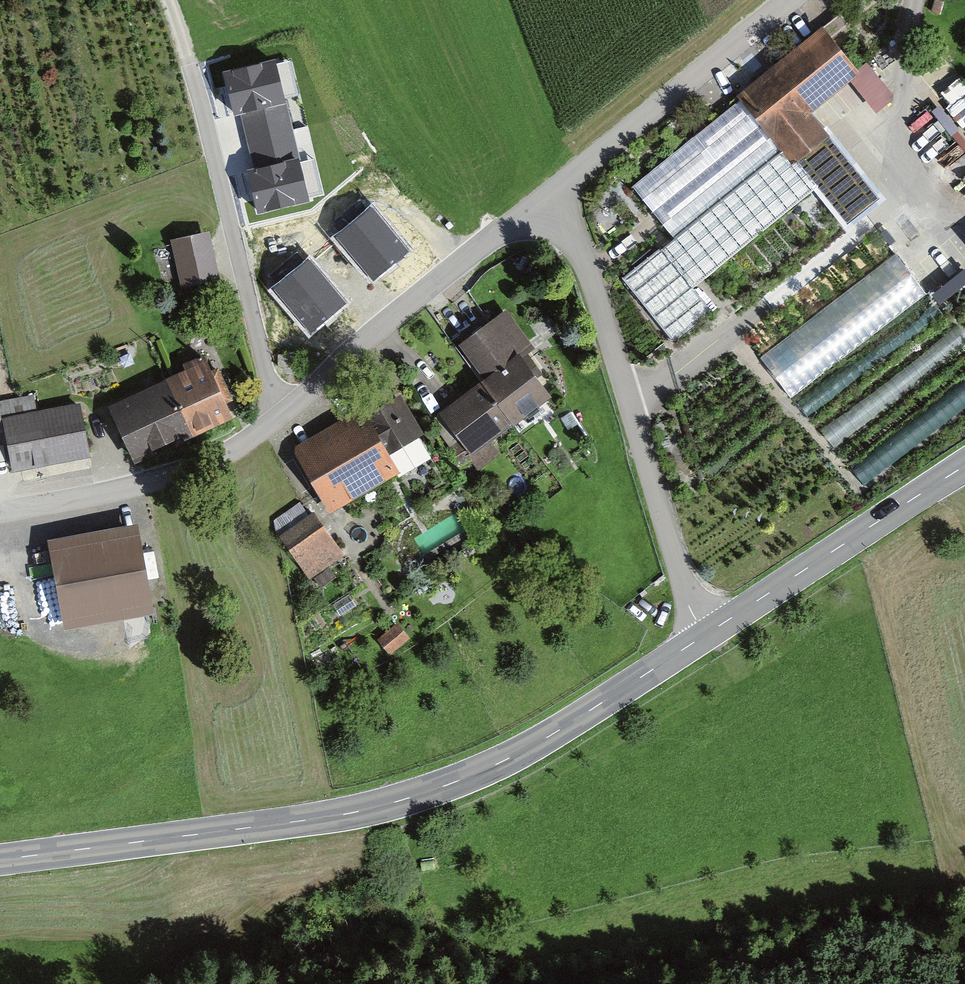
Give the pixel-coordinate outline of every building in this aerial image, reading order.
[(824,20),(737,90),(791,157),(829,127),(811,104),(848,74),(860,65),(824,20)] [(867,59),(860,65),(848,74),(876,109),(893,96),(893,91),(867,59)] [(273,63),(226,75),(235,113),(242,111),(256,173),(250,174),(259,212),(307,200),(273,63)] [(406,251),(372,210),(339,238),(373,279),(406,251)] [(209,234),(169,242),(178,285),(217,277),(209,234)] [(788,395),(931,301),(902,258),(759,352),(788,395)] [(344,302),(309,262),(276,289),(311,330),(344,302)] [(964,292),(964,275),(933,297),(942,309),(964,292)] [(507,308),(459,344),(485,378),(439,413),(481,468),(499,454),(491,444),(555,396),(522,352),(534,343),(507,308)] [(821,429),(834,447),(964,348),(964,331),(960,324),(821,429)] [(204,361),(156,384),(183,442),(231,419),(204,361)] [(156,384),(108,407),(136,465),(183,442),(156,384)] [(293,449),(330,510),(400,468),(389,449),(424,428),(401,388),(365,410),(361,404),(295,443),(293,449)] [(34,399),(0,405),(12,466),(87,452),(78,407),(37,415),(34,399)] [(311,513),(279,536),(311,580),(344,556),(311,513)] [(137,527),(46,544),(63,634),(154,617),(137,527)] [(390,653),(410,635),(397,620),(377,638),(390,653)]
